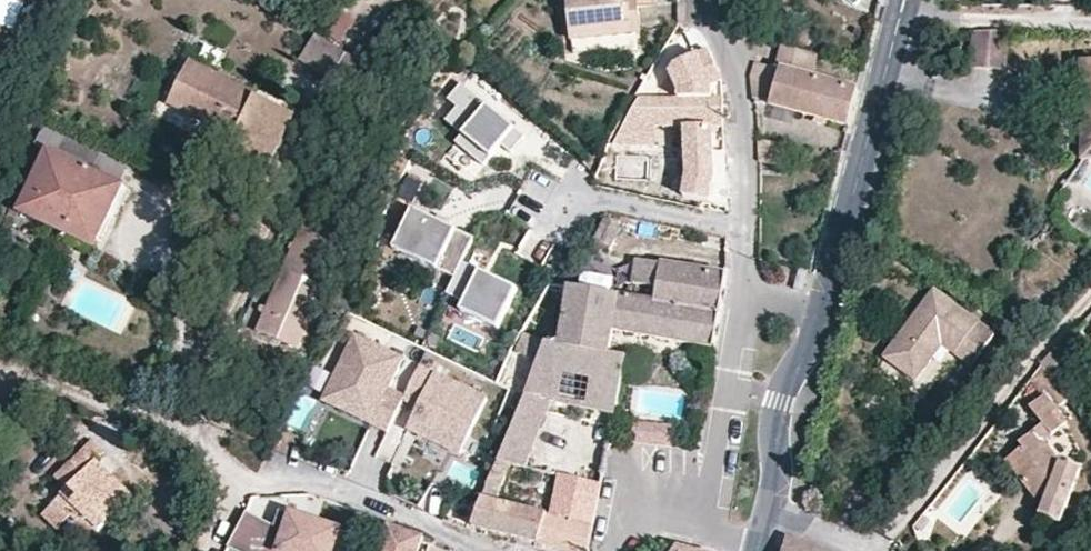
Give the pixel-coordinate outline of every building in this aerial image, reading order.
[(318,30),(337,9),(327,0),(311,0),(300,12),(318,30)] [(573,33),(641,26),(638,0),(570,0),(573,33)] [(339,13),(327,38),(353,50),(365,25),(339,13)] [(1002,64),(1007,27),(975,25),(970,60),(1002,64)] [(347,52),(320,34),(302,60),(331,79),(341,61),(347,52)] [(752,62),(750,75),(751,78),(775,83),(771,105),(850,125),(858,88),(815,78),(820,57),(785,48),(779,68),(752,62)] [(358,73),(364,64),(347,52),(341,61),(358,73)] [(666,72),(680,94),(721,94),(718,77),(705,52),(666,72)] [(270,164),(297,108),(190,58),(171,99),(238,131),(231,146),(270,164)] [(1081,95),(1090,96),(1090,61),(1084,60),(1081,95)] [(528,129),(463,78),(450,93),(460,101),(450,115),(467,129),(460,137),(488,159),(505,138),(515,146),(528,129)] [(775,83),(751,78),(751,83),(754,103),(771,105),(775,83)] [(647,122),(722,123),(721,94),(680,94),(638,94),(613,138),(610,147),(621,147),(622,139),(646,140),(647,122)] [(1081,95),(1076,158),(1090,159),(1090,96),(1081,95)] [(714,127),(684,131),(685,177),(682,193),(710,201),(720,180),(714,127)] [(96,238),(122,182),(72,159),(79,143),(44,128),(36,145),(46,149),(18,211),(68,233),(71,226),(96,238)] [(72,159),(122,182),(129,166),(79,143),(72,159)] [(463,259),(475,234),(413,205),(394,245),(456,274),(463,259)] [(607,216),(594,237),(611,244),(621,224),(607,216)] [(304,349),(349,247),(306,229),(261,330),(304,349)] [(612,325),(713,349),(724,276),(637,258),(635,268),(632,281),(656,286),(653,300),(652,300),(573,283),(570,283),(559,341),(607,351),(612,325)] [(463,259),(456,274),(447,293),(466,302),(462,311),(498,328),(518,285),(463,259)] [(992,335),(930,293),(883,360),(915,382),(941,346),(969,366),(992,335)] [(389,433),(403,400),(384,391),(399,358),(353,338),(324,404),(389,433)] [(544,340),(523,392),(549,402),(614,414),(627,355),(607,351),(559,341),(544,340)] [(1057,354),(1045,365),(1054,378),(1066,367),(1057,354)] [(1054,378),(1045,365),(1044,366),(1035,377),(1045,390),(1049,386),(1065,405),(1072,399),(1054,378)] [(491,399),(420,366),(403,400),(421,408),(411,428),(465,453),(491,399)] [(523,392),(483,492),(496,495),(509,464),(524,467),(549,402),(523,392)] [(1009,459),(1030,485),(1034,481),(1045,494),(1049,499),(1045,514),(1065,521),(1085,470),(1067,462),(1050,439),(1070,422),(1048,395),(1034,406),(1046,423),(1022,442),(1025,447),(1009,459)] [(632,438),(643,439),(645,423),(634,422),(632,438)] [(643,439),(671,443),(673,426),(645,423),(643,439)] [(102,454),(92,443),(54,478),(64,488),(37,513),(52,530),(67,516),(87,538),(129,500),(94,462),(102,454)] [(546,508),(594,520),(600,482),(554,472),(546,508)] [(1034,481),(1030,485),(1041,498),(1045,494),(1034,481)] [(583,550),(585,550),(594,520),(546,508),(496,495),(483,492),(482,496),(472,522),(583,550)] [(280,511),(275,525),(251,510),(231,545),(241,550),(348,550),(353,536),(280,511)] [(390,529),(385,550),(445,550),(390,529)] [(788,536),(784,550),(818,550),(788,536)]
